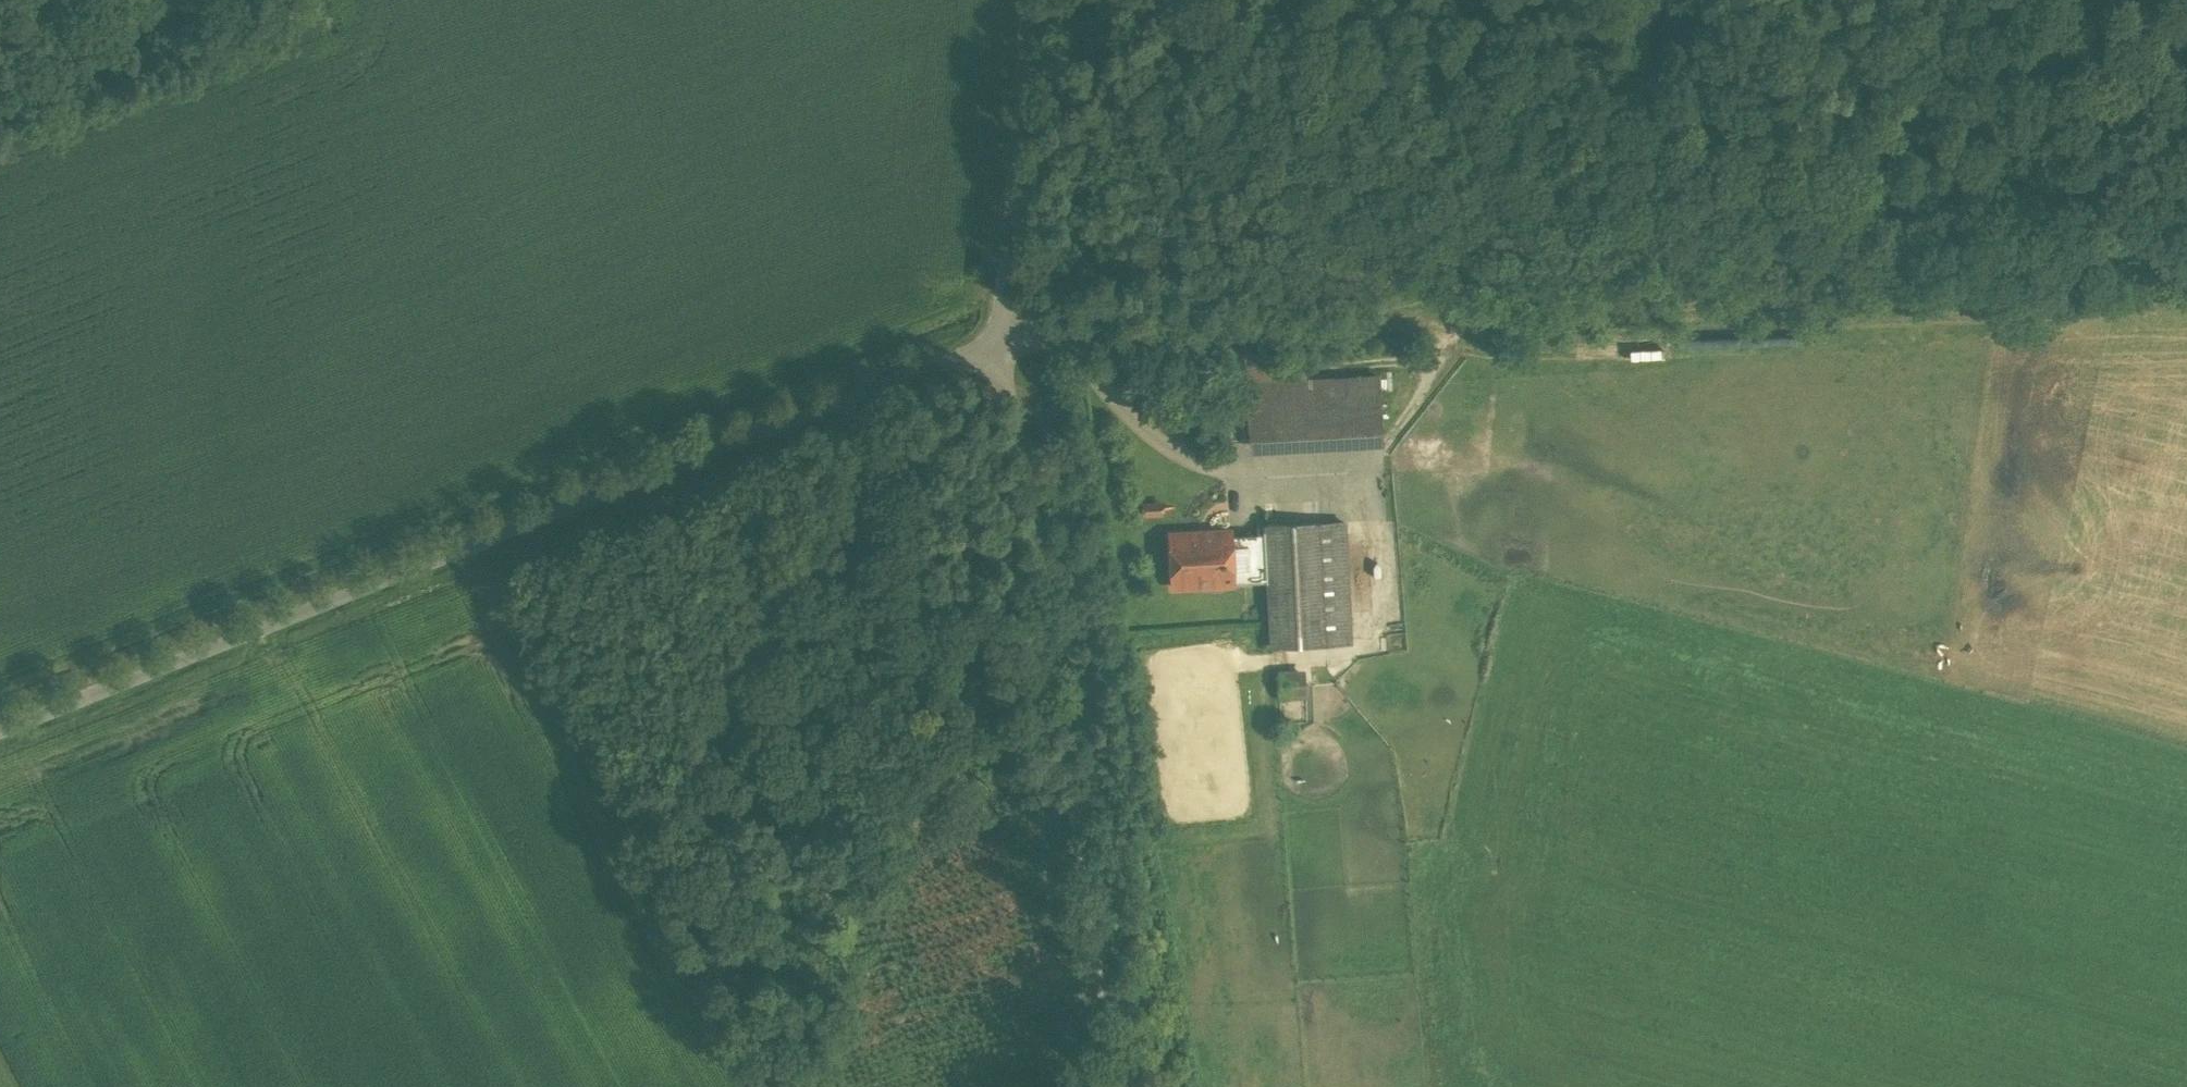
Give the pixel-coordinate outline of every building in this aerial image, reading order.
[(1248,385),(1252,440),(1384,432),(1381,377),(1248,385)] [(1344,522),(1267,526),(1267,534),(1270,583),(1273,648),(1350,644),(1344,522)] [(1231,532),(1171,535),(1174,587),(1234,584),(1232,536),(1231,532)] [(1267,534),(1232,536),(1234,584),(1270,583),(1267,534)] [(1312,716),(1309,668),(1282,670),(1284,717),(1312,716)]
